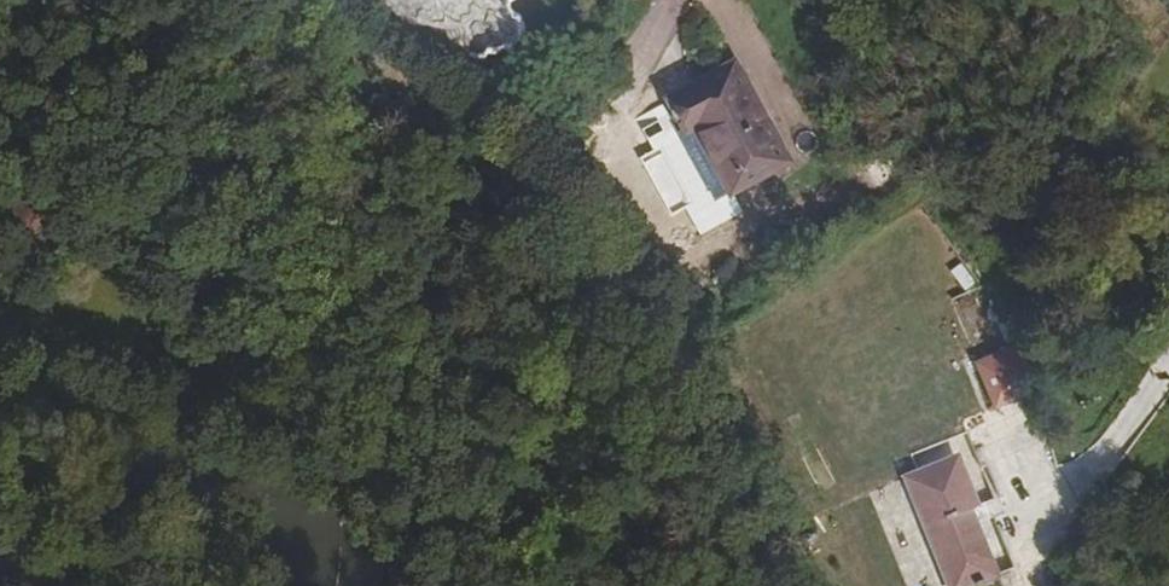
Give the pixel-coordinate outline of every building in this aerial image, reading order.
[(385,12),(418,28),(442,33),(450,44),(448,53),(463,59),(475,71),(479,69),(479,59),(485,68),(493,61),(503,56),(512,55),(518,50),(526,49),(530,33),(523,19),(516,21),(513,8),(518,5),(518,0),(375,0),(385,12)] [(793,162),(735,54),(662,95),(684,136),(692,132),(728,198),(793,162)] [(35,170),(13,160),(0,187),(0,202),(16,209),(35,170)] [(87,195),(64,183),(35,170),(16,209),(0,242),(0,255),(63,285),(89,230),(75,222),(87,195)] [(902,474),(947,585),(979,585),(1000,577),(973,509),(980,506),(958,450),(902,474)]
